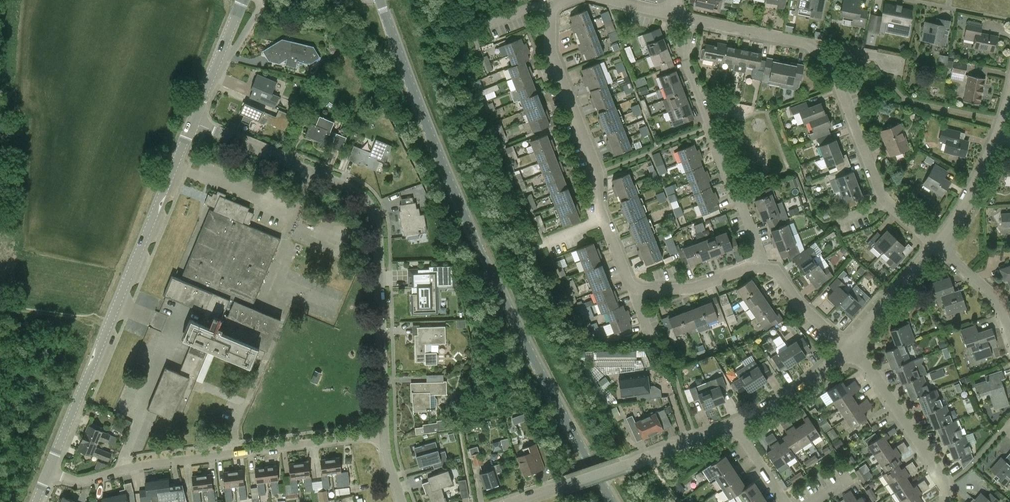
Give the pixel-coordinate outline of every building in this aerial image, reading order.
[(695,8),(711,12),(719,13),(722,0),(696,0),(695,8)] [(765,2),(777,4),(777,8),(783,9),(784,2),(778,1),(778,0),(765,0),(765,2)] [(809,16),(822,19),(823,11),(816,9),(818,0),(798,0),(797,7),(799,7),(798,14),(809,16)] [(852,21),(851,25),(863,27),(866,11),(860,10),(861,2),(851,0),(843,0),(840,15),(843,16),(843,19),(852,21)] [(896,6),(885,4),(882,21),(908,26),(911,11),(896,8),(896,6)] [(569,23),(571,28),(590,21),(586,10),(570,16),(572,22),(569,23)] [(867,31),(878,33),(882,17),(871,14),(867,31)] [(944,45),(948,21),(936,19),(935,25),(925,23),(921,41),(944,45)] [(595,31),(590,21),(571,28),(573,33),(576,32),(578,38),(595,31)] [(964,35),(975,37),(973,48),(994,52),(997,37),(980,34),(982,27),(966,24),(964,35)] [(599,42),(595,31),(578,38),(580,43),(578,44),(580,49),(599,42)] [(643,46),(646,45),(650,56),(669,48),(666,43),(664,44),(659,33),(648,37),(641,40),(643,46)] [(504,45),(508,56),(528,49),(526,43),(522,45),(520,39),(504,45)] [(310,60),(318,55),(313,47),(305,45),(305,47),(286,42),(283,44),(276,43),(272,46),(270,53),(287,58),(285,65),(296,68),(297,62),(309,65),(310,60)] [(603,53),(599,42),(580,49),(582,56),(585,55),(587,59),(603,53)] [(699,59),(702,60),(719,63),(718,68),(721,69),(722,67),(726,47),(726,45),(717,43),(716,47),(705,45),(704,49),(703,49),(701,50),(699,59)] [(628,45),(622,47),(628,62),(633,60),(628,45)] [(733,71),(734,71),(738,49),(726,47),(722,67),(733,69),(733,71)] [(654,66),(656,70),(661,69),(661,70),(672,66),(667,54),(670,53),(669,48),(650,56),(654,66)] [(508,56),(512,66),(524,62),(529,60),(526,55),(530,54),(528,49),(508,56)] [(743,50),(738,49),(734,71),(745,73),(746,67),(747,67),(749,52),(747,51),(748,50),(747,49),(744,49),(743,50)] [(752,73),(751,77),(752,79),(762,80),(765,61),(760,60),(761,54),(749,52),(747,67),(753,68),(752,73)] [(937,64),(946,66),(948,56),(939,55),(937,64)] [(766,59),(765,61),(762,80),(761,82),(780,86),(784,65),(776,63),(776,61),(766,59)] [(951,68),(950,73),(965,76),(967,63),(953,61),(948,60),(946,67),(951,68)] [(508,68),(512,79),(531,71),(529,66),(526,67),(524,62),(512,66),(508,68)] [(582,76),(584,81),(602,74),(598,63),(581,70),(584,76),(582,76)] [(799,87),(800,81),(803,66),(793,64),(793,66),(784,65),(780,86),(779,87),(795,90),(799,87)] [(658,77),(663,88),(681,81),(679,76),(676,77),(672,66),(661,70),(663,75),(658,77)] [(512,79),(516,89),(533,83),(530,77),(533,77),(531,71),(512,79)] [(606,85),(602,74),(584,81),(585,86),(587,86),(589,91),(606,85)] [(275,108),(279,97),(272,94),(277,83),(257,75),(251,89),(253,90),(250,98),(275,108)] [(626,75),(616,80),(619,85),(629,81),(626,75)] [(979,104),(984,79),(968,76),(963,101),(979,104)] [(663,88),(667,99),(683,92),(680,86),(683,85),(681,81),(663,88)] [(516,89),(520,100),(539,93),(537,88),(535,89),(533,83),(516,89)] [(481,91),(480,92),(481,96),(489,93),(490,97),(496,94),(495,91),(499,89),(497,84),(481,91)] [(610,96),(606,85),(589,91),(592,97),(590,98),(592,103),(610,96)] [(646,86),(638,89),(641,96),(649,93),(646,86)] [(667,99),(671,109),(689,102),(687,97),(685,98),(683,92),(667,99)] [(520,100),(524,111),(540,104),(538,99),(541,98),(539,93),(520,100)] [(614,106),(610,96),(592,103),(593,108),(596,107),(598,113),(614,106)] [(674,127),(682,124),(693,119),(689,108),(691,107),(689,102),(671,109),(667,111),(674,127)] [(284,130),(290,116),(278,111),(275,118),(256,109),(256,108),(245,103),(240,114),(244,115),(241,121),(249,125),(251,118),(252,118),(253,115),(265,121),(265,122),(284,130)] [(804,124),(809,122),(826,116),(824,109),(822,110),(820,104),(807,108),(805,103),(790,108),(793,115),(799,113),(804,124)] [(524,111),(528,121),(547,114),(545,109),(543,110),(540,104),(524,111)] [(618,117),(614,106),(598,113),(600,118),(598,119),(599,124),(618,117)] [(651,117),(647,106),(642,108),(647,119),(651,117)] [(549,119),(547,114),(528,121),(533,132),(549,126),(547,120),(549,119)] [(340,152),(346,138),(330,131),(334,122),(319,116),(315,125),(310,123),(305,134),(319,140),(317,145),(330,150),(331,148),(340,152)] [(811,140),(817,139),(830,134),(827,127),(830,126),(826,116),(809,122),(813,132),(809,134),(811,140)] [(623,127),(618,117),(599,124),(601,129),(604,128),(606,134),(623,127)] [(885,145),(889,156),(909,149),(899,124),(882,131),(887,144),(885,145)] [(627,138),(623,127),(606,134),(608,139),(606,140),(608,145),(627,138)] [(938,141),(946,143),(944,152),(964,157),(968,141),(958,139),(959,132),(942,128),(938,141)] [(833,141),(830,134),(817,139),(819,146),(823,157),(839,151),(835,140),(833,141)] [(528,153),(534,151),(534,152),(553,145),(551,140),(548,141),(546,135),(530,141),(532,146),(526,148),(528,153)] [(631,149),(627,138),(608,145),(610,150),(612,149),(614,155),(631,149)] [(384,164),(391,146),(376,140),(371,153),(353,146),(348,159),(368,167),(373,169),(376,160),(384,164)] [(677,151),(681,162),(700,154),(698,150),(695,151),(691,141),(677,146),(679,150),(677,151)] [(534,152),(538,163),(554,157),(552,151),(555,150),(553,145),(534,152)] [(510,161),(515,159),(517,159),(512,146),(505,149),(510,161)] [(827,167),(830,174),(839,171),(850,167),(846,157),(842,158),(839,151),(823,157),(827,167)] [(681,162),(685,172),(701,166),(699,160),(702,159),(700,154),(681,162)] [(538,163),(542,174),(561,166),(559,161),(557,162),(554,157),(538,163)] [(941,196),(948,185),(941,181),(946,172),(934,165),(922,185),(941,196)] [(542,174),(547,184),(563,178),(561,172),(563,171),(561,166),(542,174)] [(685,172),(689,183),(708,176),(706,171),(703,172),(701,166),(685,172)] [(514,172),(518,182),(523,181),(520,174),(521,173),(519,170),(514,172)] [(836,183),(839,192),(857,185),(855,181),(857,180),(854,171),(841,176),(839,171),(830,174),(826,175),(830,185),(836,183)] [(612,187),(614,192),(633,184),(628,173),(612,180),(614,186),(612,187)] [(689,183),(693,193),(709,187),(707,182),(710,181),(708,176),(689,183)] [(547,184),(551,195),(570,187),(568,182),(565,183),(563,178),(547,184)] [(788,180),(794,196),(801,193),(796,178),(788,180)] [(526,188),(523,181),(518,182),(522,193),(530,190),(529,187),(526,188)] [(637,195),(633,184),(614,192),(616,197),(618,196),(620,201),(637,195)] [(861,197),(857,185),(839,192),(842,199),(836,201),(840,211),(853,206),(851,201),(861,197)] [(551,195),(555,205),(571,199),(569,194),(572,192),(570,187),(551,195)] [(693,193),(698,204),(716,197),(714,192),(712,193),(709,187),(693,193)] [(754,207),(756,212),(775,205),(773,199),(775,198),(771,188),(760,192),(762,198),(755,200),(757,206),(754,207)] [(165,368),(148,410),(149,410),(172,420),(176,410),(183,413),(196,380),(197,379),(208,353),(212,355),(213,355),(214,356),(256,373),(257,374),(269,345),(270,346),(272,341),(280,324),(281,320),(252,308),(281,240),(249,226),(254,214),(251,213),(248,212),(249,208),(225,198),(226,195),(218,191),(216,195),(213,193),(212,196),(209,195),(205,204),(214,208),(213,211),(209,210),(181,279),(174,276),(172,275),(163,296),(166,297),(174,301),(204,313),(200,323),(191,320),(190,323),(183,339),(192,342),(190,346),(179,374),(168,369),(165,368)] [(641,206),(637,195),(620,201),(623,207),(620,208),(622,213),(641,206)] [(718,202),(716,197),(698,204),(702,215),(718,209),(716,203),(718,202)] [(555,205),(559,216),(578,209),(576,204),(573,205),(571,199),(555,205)] [(401,228),(403,227),(404,236),(424,233),(423,227),(425,227),(423,214),(419,215),(418,208),(416,209),(415,203),(399,205),(400,211),(398,212),(401,228)] [(779,215),(775,205),(756,212),(758,217),(760,216),(763,222),(767,221),(769,226),(785,220),(783,214),(779,215)] [(645,216),(641,206),(622,213),(624,218),(627,217),(629,223),(645,216)] [(797,207),(789,211),(791,216),(799,213),(797,207)] [(580,214),(578,209),(559,216),(563,227),(579,220),(577,215),(580,214)] [(1001,214),(1001,225),(1009,224),(1009,213),(1001,214)] [(724,214),(711,218),(712,223),(726,219),(724,214)] [(649,227),(645,216),(629,223),(631,228),(629,229),(630,234),(649,227)] [(791,236),(785,220),(769,226),(772,236),(770,237),(772,243),(791,236)] [(633,239),(635,238),(637,244),(653,238),(649,227),(630,234),(633,239)] [(829,241),(837,236),(837,235),(838,235),(835,228),(832,230),(833,232),(826,237),(829,241)] [(663,234),(665,240),(672,238),(669,231),(663,234)] [(734,238),(729,240),(726,232),(715,237),(721,253),(727,251),(728,253),(733,252),(737,262),(743,260),(739,249),(734,238)] [(881,255),(883,252),(884,252),(895,240),(895,239),(895,240),(886,232),(882,236),(877,232),(868,242),(873,246),(872,247),(881,255)] [(797,245),(795,246),(791,236),(772,243),(774,248),(777,247),(781,258),(799,251),(797,245)] [(715,255),(721,253),(715,237),(704,240),(712,259),(716,258),(715,255)] [(637,244),(639,250),(637,251),(639,256),(658,248),(653,238),(637,244)] [(704,240),(693,244),(700,261),(705,259),(706,262),(712,259),(704,240)] [(905,248),(895,240),(884,252),(890,258),(887,262),(893,268),(904,256),(900,253),(905,248)] [(597,248),(595,249),(593,243),(576,250),(581,260),(599,253),(597,248)] [(695,266),(694,263),(700,261),(693,244),(682,248),(683,249),(681,250),(678,244),(675,245),(680,258),(679,258),(683,270),(695,266)] [(805,273),(825,260),(824,259),(824,260),(821,256),(815,255),(810,247),(801,253),(804,258),(796,264),(803,274),(805,273)] [(641,261),(643,260),(645,265),(662,258),(658,248),(639,256),(641,261)] [(601,258),(599,253),(581,260),(585,271),(601,265),(598,259),(601,258)] [(833,277),(826,267),(829,266),(825,260),(805,273),(812,283),(820,278),(823,283),(833,277)] [(999,267),(1003,281),(1007,280),(1009,289),(1009,263),(999,267)] [(585,271),(586,275),(583,276),(586,283),(608,274),(606,269),(603,270),(601,265),(585,271)] [(451,266),(428,267),(428,269),(408,270),(408,287),(413,287),(414,294),(411,294),(411,314),(433,313),(433,306),(436,302),(436,287),(452,286),(451,266)] [(563,268),(563,267),(558,269),(561,277),(565,275),(564,272),(567,271),(565,268),(563,268)] [(609,286),(607,280),(609,279),(608,274),(586,283),(589,290),(592,288),(593,292),(609,286)] [(833,291),(827,298),(836,307),(838,305),(849,293),(847,295),(842,290),(845,286),(839,281),(843,277),(841,275),(829,287),(833,291)] [(753,278),(751,279),(736,289),(743,299),(758,289),(754,284),(756,282),(753,278)] [(947,313),(964,307),(959,292),(954,294),(948,278),(930,285),(935,300),(942,298),(947,313)] [(611,291),(609,286),(593,292),(597,303),(616,295),(614,290),(611,291)] [(761,294),(758,289),(743,299),(750,308),(766,297),(763,292),(761,294)] [(849,293),(838,305),(851,318),(857,311),(869,297),(861,290),(854,298),(849,293)] [(722,305),(724,310),(731,307),(729,303),(725,293),(719,296),(723,305),(722,305)] [(601,313),(606,312),(617,307),(615,302),(618,300),(616,295),(597,303),(601,313)] [(705,301),(706,304),(700,306),(707,323),(717,319),(718,322),(724,320),(720,309),(716,297),(705,301)] [(771,308),(767,303),(769,301),(766,297),(750,308),(757,318),(771,308)] [(622,305),(617,307),(606,312),(610,322),(629,315),(627,310),(624,311),(622,305)] [(700,306),(694,308),(693,306),(688,308),(696,327),(707,323),(700,306)] [(683,310),(684,312),(679,314),(685,331),(696,327),(688,308),(683,310)] [(763,327),(769,323),(773,328),(783,321),(776,311),(774,312),(771,308),(757,318),(763,327)] [(667,316),(668,318),(671,328),(666,330),(670,342),(677,339),(675,335),(685,331),(679,314),(673,316),(672,314),(667,316)] [(631,320),(629,315),(610,322),(614,333),(630,327),(628,321),(631,320)] [(585,324),(588,331),(592,329),(594,328),(593,324),(591,325),(590,322),(593,321),(592,317),(584,320),(585,324)] [(890,331),(896,347),(897,348),(903,346),(915,341),(908,324),(890,331)] [(415,362),(425,362),(425,365),(437,364),(437,352),(425,353),(425,344),(445,343),(445,327),(417,327),(417,335),(414,335),(415,362)] [(988,345),(995,343),(991,329),(977,334),(975,327),(962,331),(968,352),(973,350),(976,360),(991,355),(988,345)] [(597,341),(592,329),(588,331),(592,341),(597,341)] [(796,342),(787,347),(797,362),(805,357),(804,354),(810,351),(802,339),(797,342),(796,342)] [(778,354),(772,358),(779,370),(785,366),(787,369),(797,362),(787,347),(784,342),(777,346),(776,348),(776,350),(776,352),(778,354)] [(892,369),(895,367),(909,362),(903,346),(897,348),(896,347),(885,351),(892,369)] [(636,351),(596,351),(596,358),(636,358),(637,356),(640,356),(646,370),(652,369),(644,350),(636,350),(636,351)] [(922,357),(912,361),(912,360),(909,362),(895,367),(902,384),(905,382),(922,376),(927,374),(924,366),(923,365),(922,364),(921,364),(923,360),(922,357)] [(754,360),(744,366),(753,380),(758,387),(767,382),(765,379),(771,375),(764,364),(758,367),(754,360)] [(734,392),(738,390),(741,395),(747,391),(748,393),(758,387),(753,380),(744,366),(735,372),(739,379),(730,385),(734,392)] [(1000,380),(1003,378),(1001,372),(985,377),(986,381),(974,385),(977,392),(976,393),(978,398),(979,397),(979,395),(989,392),(995,409),(1008,405),(1000,380)] [(649,399),(649,393),(646,375),(618,378),(621,397),(639,395),(640,400),(649,399)] [(928,392),(922,376),(905,382),(911,399),(917,397),(928,392)] [(716,379),(706,383),(714,406),(725,402),(720,390),(726,388),(722,377),(716,379)] [(827,392),(833,401),(857,385),(854,381),(846,387),(842,382),(827,392)] [(435,397),(435,395),(447,395),(446,382),(426,382),(426,383),(412,384),(413,411),(435,410),(435,406),(437,405),(437,399),(435,397)] [(706,383),(695,387),(689,389),(694,400),(699,398),(704,410),(714,406),(706,383)] [(860,389),(857,385),(833,401),(839,410),(854,400),(851,395),(860,389)] [(924,414),(927,412),(942,407),(935,390),(928,392),(917,397),(924,414)] [(970,397),(963,398),(966,413),(972,412),(970,397)] [(839,410),(845,419),(869,403),(866,399),(857,405),(854,400),(839,410)] [(872,407),(869,403),(845,419),(851,428),(866,418),(863,413),(872,407)] [(934,429),(937,428),(951,422),(945,405),(942,407),(927,412),(934,429)] [(670,406),(664,409),(666,414),(672,411),(670,406)] [(617,407),(609,410),(612,418),(620,414),(617,407)] [(644,416),(645,418),(652,435),(662,430),(658,420),(665,417),(662,411),(653,414),(652,412),(644,416)] [(642,439),(652,435),(645,418),(634,423),(631,416),(626,419),(632,434),(638,431),(642,439)] [(805,423),(801,426),(810,441),(820,434),(808,417),(803,420),(805,423)] [(115,419),(111,428),(122,432),(125,423),(115,419)] [(438,422),(422,425),(424,434),(439,432),(439,431),(453,429),(452,419),(438,421),(438,422)] [(825,419),(818,424),(824,432),(831,427),(825,419)] [(943,444),(947,443),(961,437),(954,421),(951,422),(937,428),(943,444)] [(116,438),(110,436),(102,433),(102,432),(88,426),(83,438),(97,444),(99,440),(107,444),(113,446),(116,438)] [(801,447),(810,441),(801,426),(796,429),(793,426),(789,429),(801,447)] [(792,453),(801,447),(789,429),(785,432),(787,435),(782,438),(785,441),(792,453)] [(867,445),(873,454),(889,444),(885,439),(889,437),(885,433),(867,445)] [(961,437),(947,443),(953,460),(959,458),(963,468),(973,458),(964,436),(961,437)] [(96,448),(97,444),(83,438),(78,450),(92,456),(106,461),(109,453),(96,448)] [(833,444),(836,450),(844,445),(840,439),(833,444)] [(794,456),(792,453),(785,441),(780,445),(778,442),(774,444),(785,462),(794,456)] [(434,469),(449,464),(445,451),(438,453),(435,442),(414,448),(419,465),(432,461),(434,469)] [(902,443),(896,446),(900,453),(906,450),(902,443)] [(524,455),(517,457),(524,476),(537,471),(533,459),(539,457),(534,444),(522,449),(524,455)] [(776,468),(785,462),(774,444),(770,447),(771,450),(766,453),(776,468)] [(873,454),(879,463),(898,451),(895,447),(892,449),(889,444),(873,454)] [(483,464),(480,453),(477,446),(468,449),(470,456),(474,467),(483,464)] [(827,446),(821,450),(825,455),(831,451),(827,446)] [(900,455),(898,451),(879,463),(885,472),(897,464),(897,465),(901,463),(897,458),(900,455)] [(1001,458),(990,470),(998,477),(996,479),(1004,486),(1009,479),(1009,452),(1003,460),(1001,458)] [(709,481),(714,478),(717,476),(717,475),(731,466),(724,455),(710,465),(702,470),(709,481)] [(815,455),(809,459),(812,464),(818,460),(815,455)] [(855,462),(851,456),(846,459),(850,465),(855,462)] [(342,472),(342,473),(341,473),(338,458),(329,459),(332,475),(335,474),(336,481),(337,488),(350,486),(348,472),(342,472)] [(318,490),(319,501),(320,501),(328,501),(326,489),(330,488),(328,475),(332,475),(329,459),(320,460),(323,476),(322,476),(323,489),(318,490)] [(807,467),(812,464),(809,459),(804,462),(807,467)] [(99,462),(95,472),(104,470),(106,465),(99,462)] [(307,462),(298,463),(300,479),(304,478),(306,492),(312,491),(310,477),(309,477),(307,462)] [(285,486),(287,501),(291,501),(291,500),(298,499),(298,492),(297,479),(300,479),(298,463),(289,464),(291,480),(290,480),(291,485),(285,486)] [(491,470),(479,474),(484,489),(499,484),(496,474),(502,472),(499,463),(490,466),(491,470)] [(900,470),(897,465),(897,464),(885,472),(882,474),(888,484),(906,472),(904,468),(900,470)] [(276,466),(265,467),(267,482),(271,482),(272,494),(279,493),(278,481),(276,466)] [(721,488),(724,486),(738,477),(731,466),(717,475),(717,476),(720,479),(717,481),(721,488)] [(265,467),(255,468),(257,484),(258,496),(265,495),(264,483),(267,482),(265,467)] [(855,472),(858,477),(863,474),(860,468),(855,472)] [(246,499),(246,493),(245,486),(244,486),(242,470),(233,471),(235,487),(238,487),(240,500),(246,499)] [(232,501),(232,495),(231,487),(235,487),(233,471),(223,473),(225,488),(224,488),(226,501),(232,501)] [(451,484),(447,471),(428,477),(429,481),(422,484),(426,494),(429,493),(432,501),(447,501),(445,497),(444,497),(441,488),(451,484)] [(800,472),(794,476),(798,481),(803,477),(800,472)] [(909,476),(906,472),(888,484),(894,493),(909,483),(906,478),(909,476)] [(214,497),(213,490),(210,474),(201,475),(203,491),(207,491),(208,501),(215,501),(214,497)] [(867,480),(863,474),(858,477),(862,483),(867,480)] [(201,499),(200,492),(203,491),(201,475),(192,477),(194,492),(193,492),(194,501),(201,501),(201,499)] [(418,483),(416,475),(409,477),(411,485),(418,483)] [(792,484),(798,481),(794,476),(789,479),(792,484)] [(728,499),(740,492),(740,491),(745,487),(738,477),(724,486),(727,490),(724,492),(728,499)] [(177,498),(177,501),(187,501),(183,485),(169,487),(168,480),(156,481),(158,495),(159,501),(177,498)] [(468,497),(465,480),(458,481),(461,498),(468,497)] [(158,495),(156,481),(145,483),(146,490),(139,491),(141,501),(148,501),(153,501),(152,496),(158,495)] [(746,501),(760,493),(753,482),(745,487),(740,491),(740,492),(742,495),(739,497),(742,501),(747,501),(746,501)] [(894,493),(900,501),(918,490),(916,486),(912,488),(909,483),(894,493)] [(349,488),(334,489),(335,498),(337,498),(336,496),(341,495),(342,497),(347,496),(347,494),(350,494),(349,488)] [(865,491),(869,497),(874,493),(870,488),(865,491)] [(899,501),(920,501),(921,501),(918,496),(921,494),(918,490),(900,501),(899,501)] [(862,497),(857,500),(851,491),(847,494),(852,501),(866,501),(862,497)] [(133,492),(114,497),(115,501),(135,501),(133,492)] [(760,493),(746,501),(747,501),(767,501),(760,493)] [(874,493),(869,497),(872,501),(877,499),(874,493)] [(986,498),(981,493),(974,500),(973,499),(970,501),(1000,501),(990,493),(986,498)] [(847,494),(843,496),(846,501),(852,501),(847,494)]
